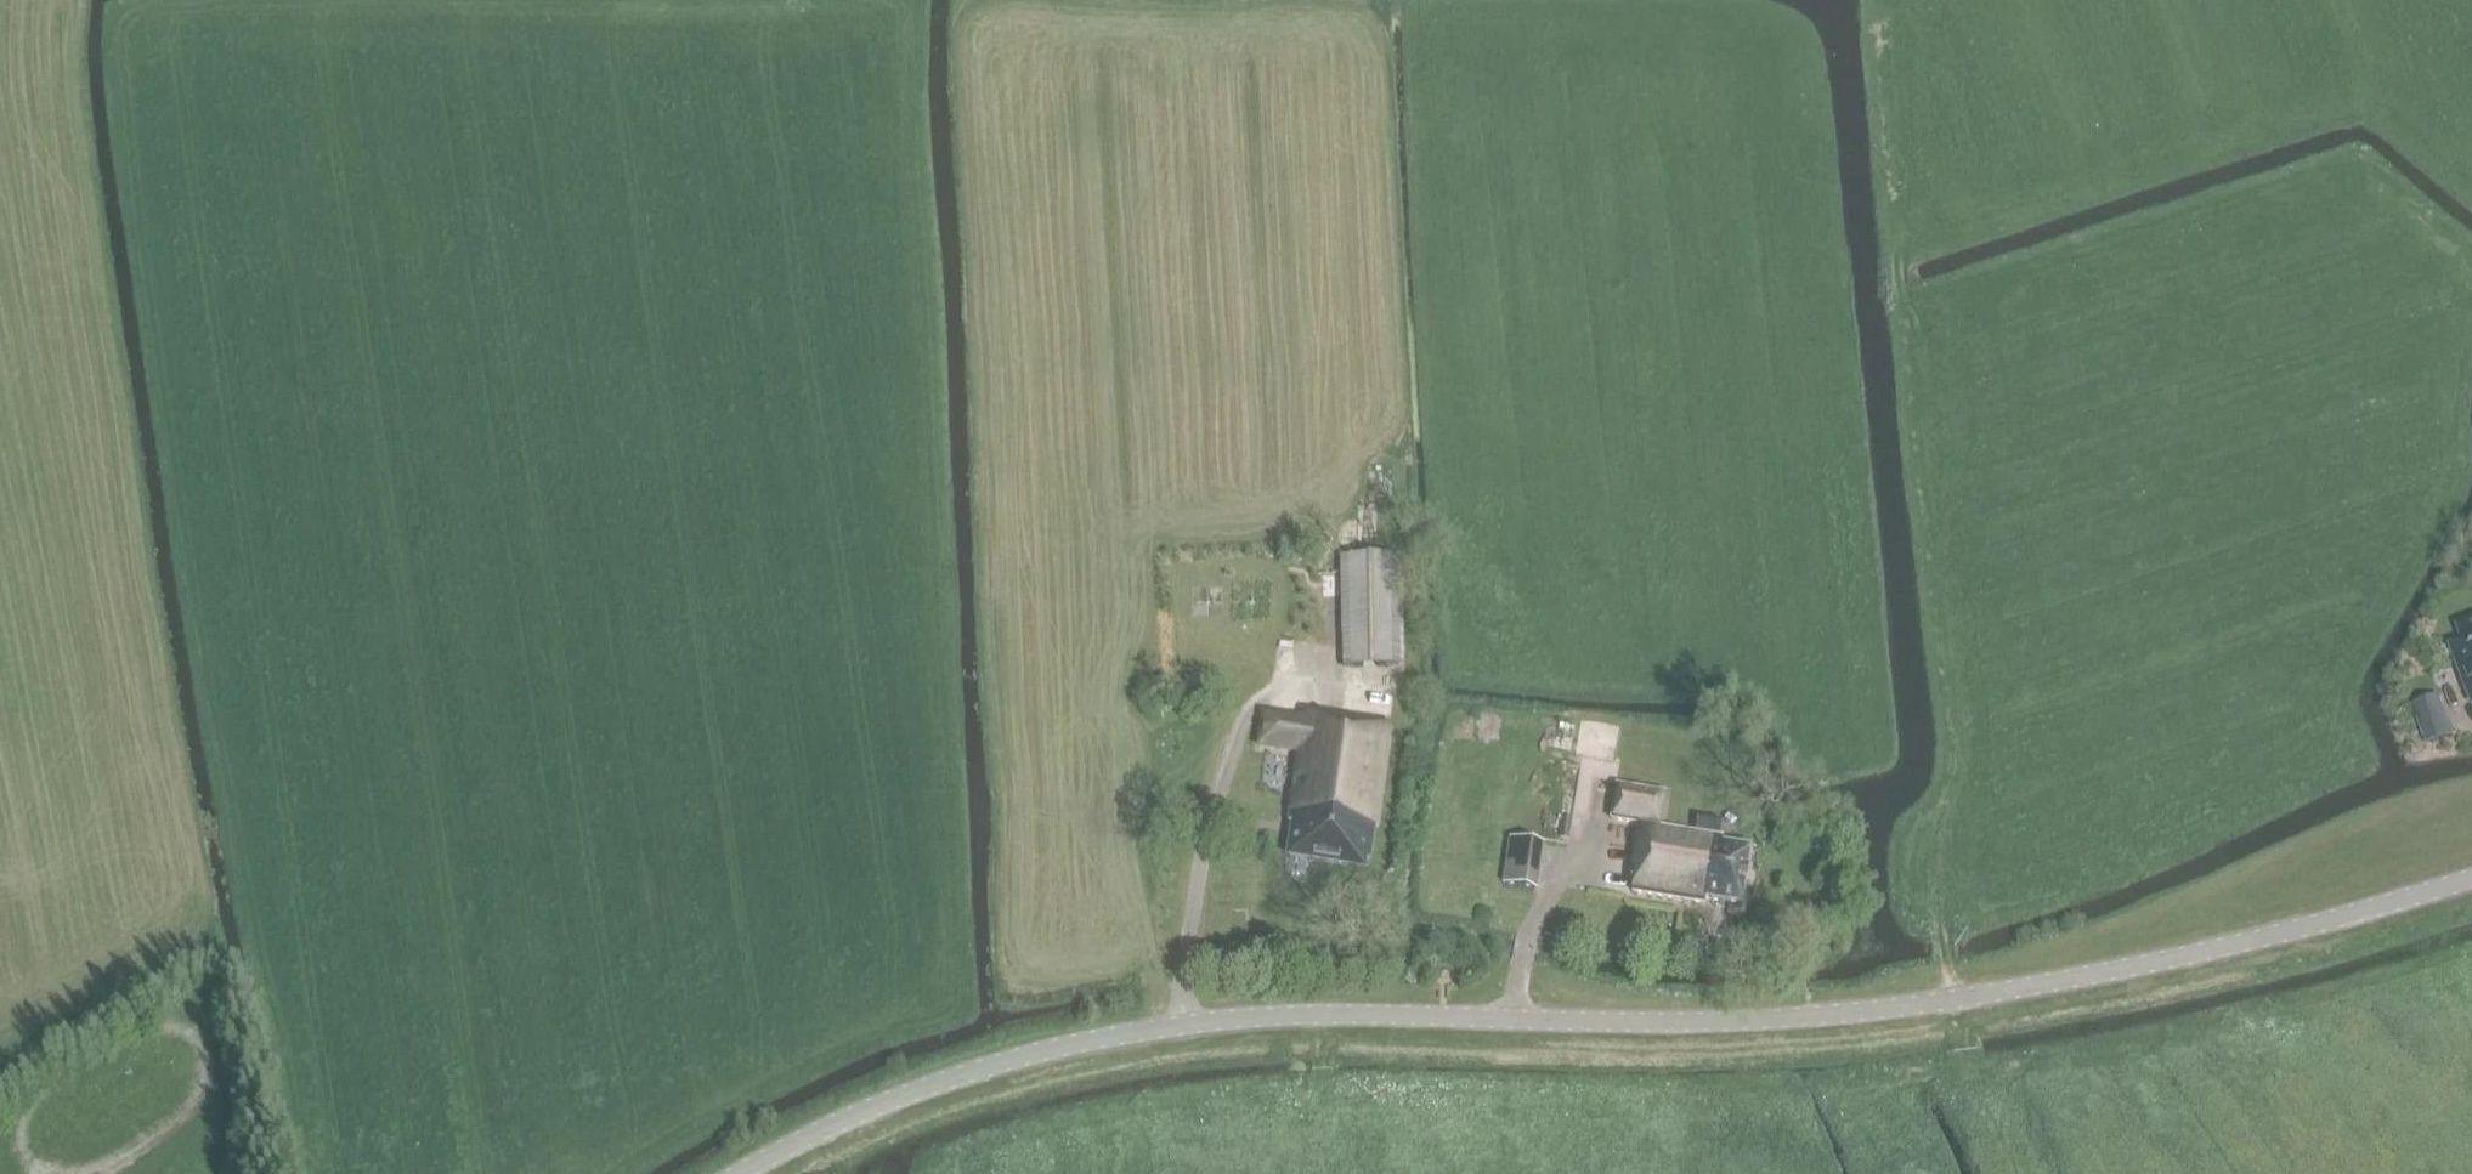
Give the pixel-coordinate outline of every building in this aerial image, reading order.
[(1352,557),(1336,558),(1340,669),(1395,667),(1390,556),(1352,557)] [(2457,623),(2462,639),(2450,643),(2471,706),(2471,705),(2471,618),(2457,623)] [(2412,704),(2425,743),(2455,733),(2450,721),(2448,722),(2438,694),(2412,704)] [(1390,725),(1352,720),(1324,716),(1324,718),(1302,715),(1302,720),(1263,715),(1258,747),(1297,752),(1287,824),(1292,825),(1288,855),(1309,858),(1309,862),(1342,867),(1343,863),(1364,866),(1364,861),(1370,862),(1390,725)] [(1576,747),(1575,754),(1601,757),(1616,754),(1621,727),(1581,720),(1576,747)] [(1744,905),(1754,846),(1724,841),(1725,836),(1722,835),(1724,824),(1697,819),(1695,831),(1661,825),(1667,791),(1617,783),(1611,819),(1638,824),(1630,868),(1635,870),(1631,892),(1704,904),(1706,898),(1744,905)] [(1503,883),(1537,889),(1544,843),(1510,837),(1503,883)]
